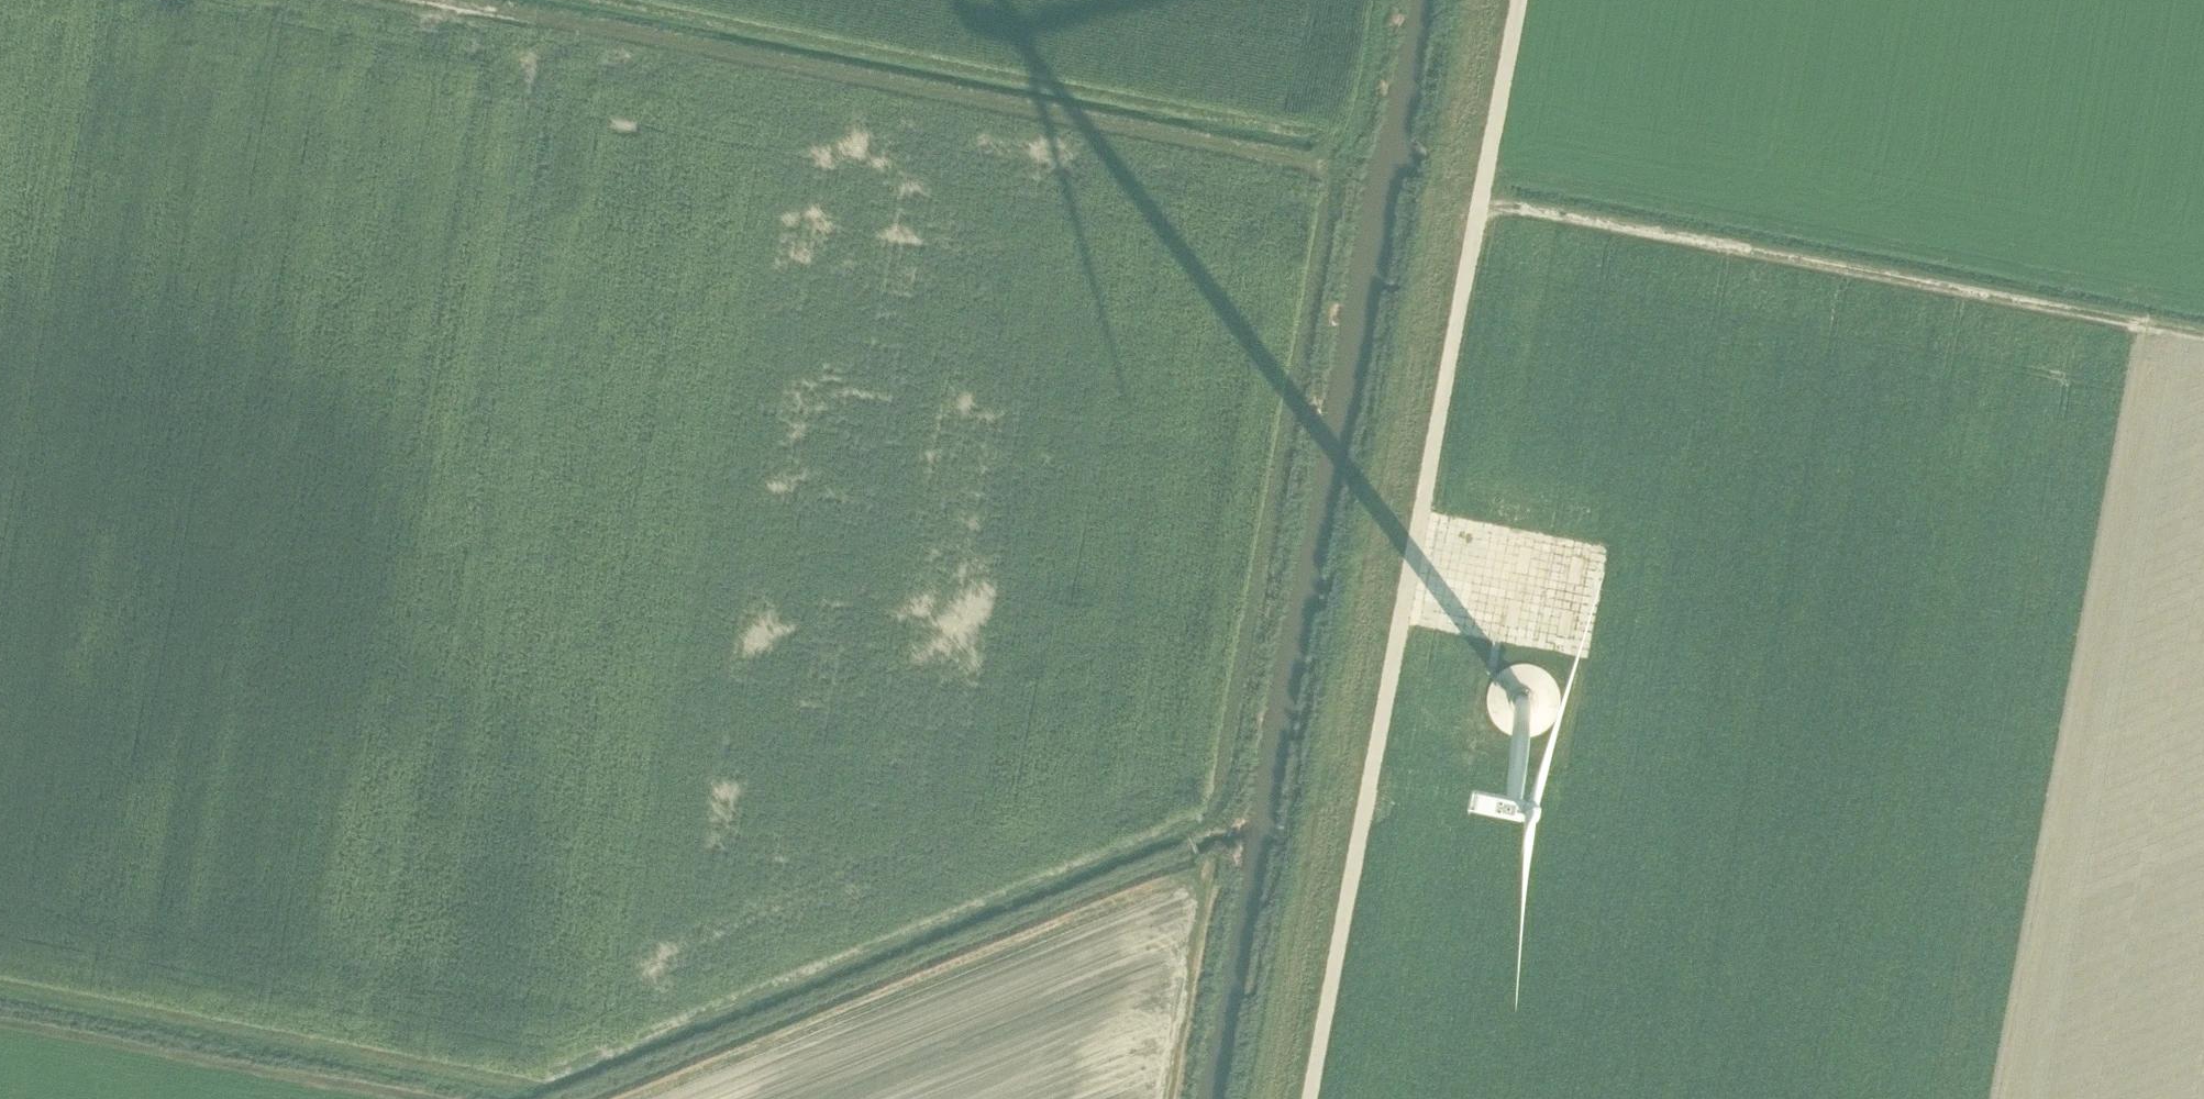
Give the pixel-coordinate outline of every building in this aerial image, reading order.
[(1523,713),(1524,714),(1525,713),(1526,713),(1527,713),(1528,713),(1529,712),(1530,712),(1531,711),(1532,711),(1533,710),(1534,709),(1534,708),(1535,707),(1535,706),(1536,706),(1536,705),(1536,704),(1536,702),(1536,701),(1536,700),(1536,699),(1536,698),(1536,697),(1535,696),(1535,695),(1534,695),(1534,694),(1533,693),(1532,692),(1531,692),(1530,691),(1529,691),(1528,690),(1526,690),(1525,690),(1524,689),(1523,689),(1522,690),(1521,690),(1520,690),(1519,691),(1518,691),(1518,692),(1517,692),(1516,693),(1515,694),(1515,695),(1514,695),(1514,696),(1513,697),(1513,698),(1513,699),(1513,700),(1513,701),(1513,703),(1513,704),(1513,705),(1513,706),(1514,706),(1514,707),(1515,708),(1515,709),(1516,710),(1517,711),(1518,711),(1518,712),(1519,712),(1520,713),(1521,713),(1522,713),(1523,713)]
